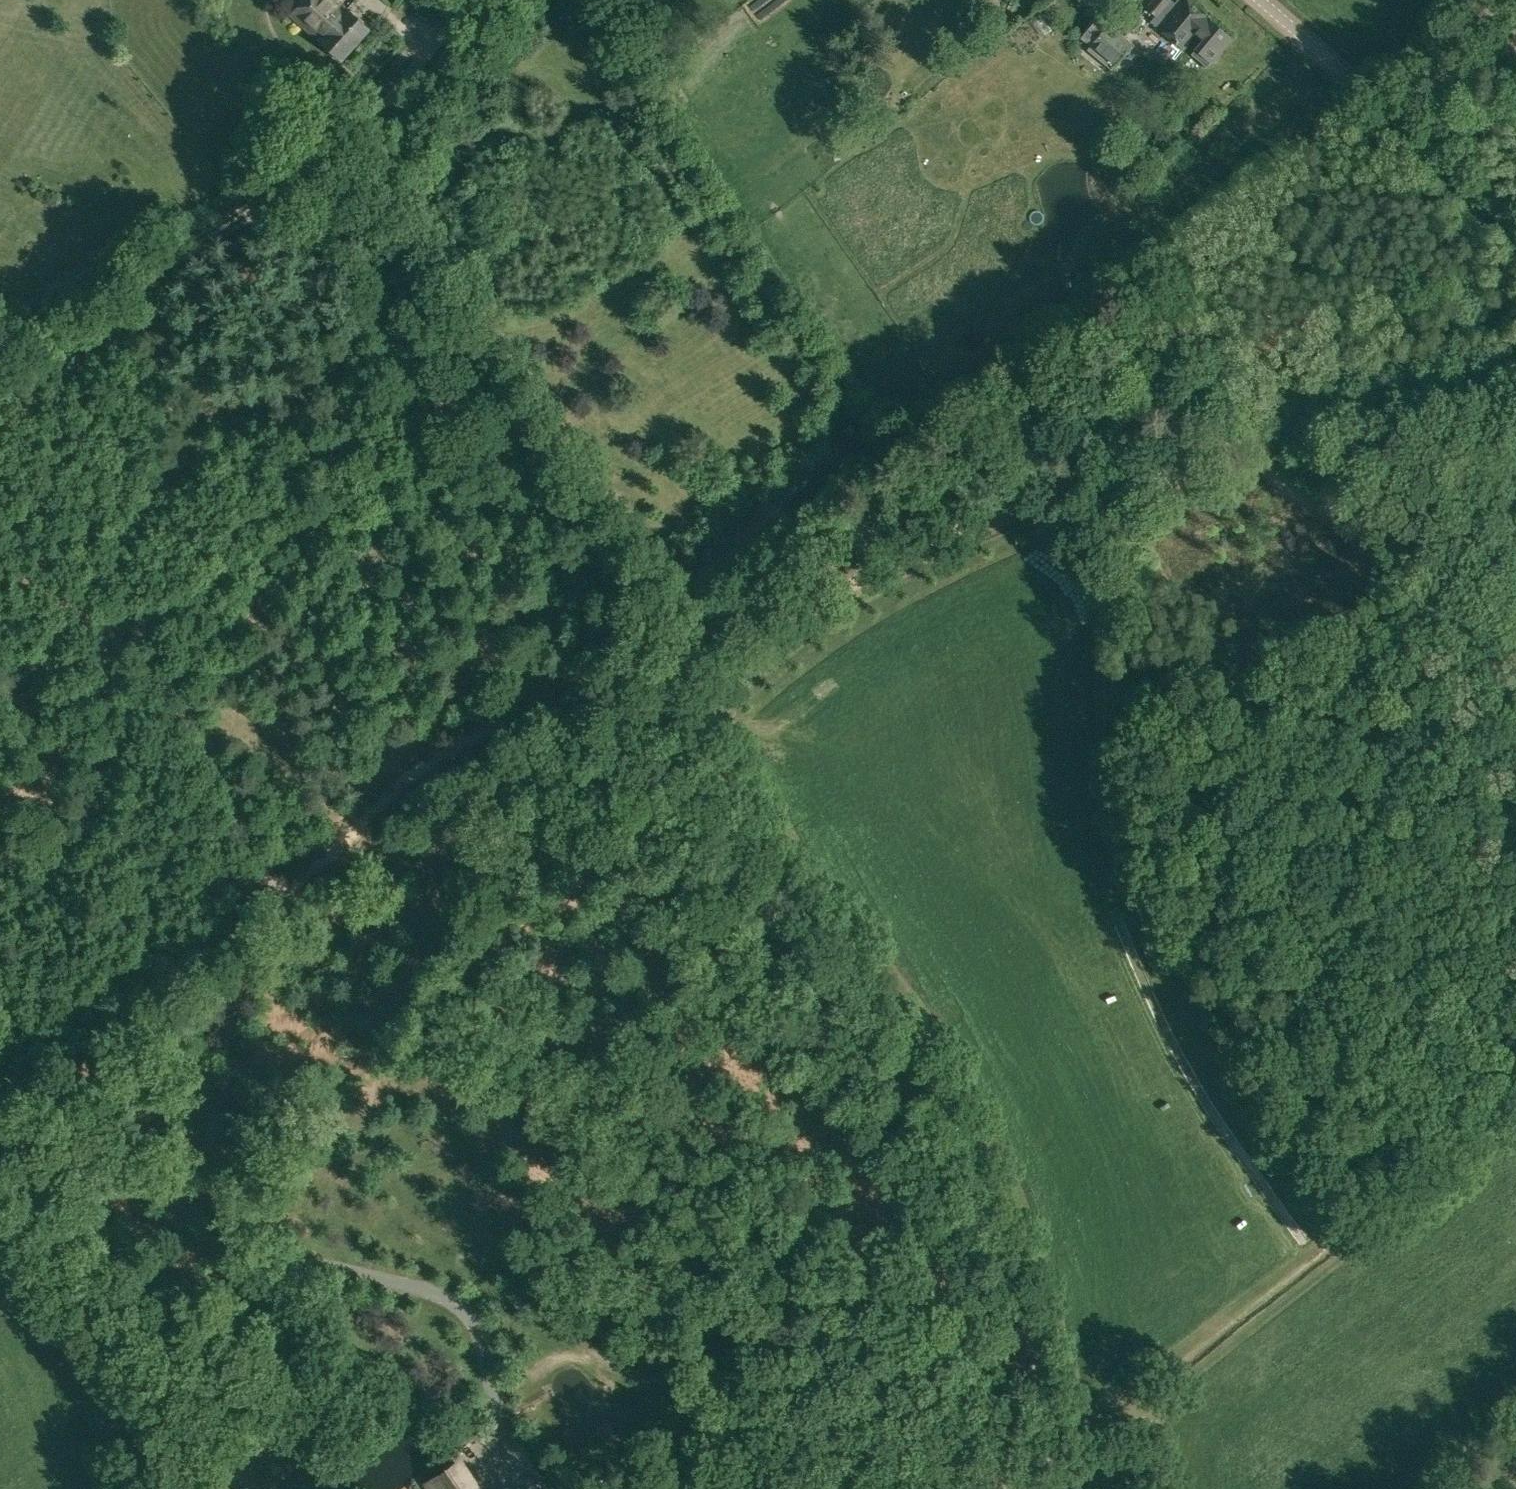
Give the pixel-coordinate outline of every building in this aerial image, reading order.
[(341,61),(369,30),(336,0),(305,0),(291,16),(341,61)] [(1202,41),(1192,54),(1207,65),(1210,62),(1211,63),(1232,37),(1186,0),(1176,0),(1172,5),(1167,0),(1152,0),(1146,7),(1155,15),(1150,21),(1182,47),(1192,34),(1202,41)] [(1079,37),(1098,53),(1114,66),(1133,43),(1099,14),(1079,37)] [(426,1488),(483,1488),(461,1457),(421,1483),(426,1488)]
